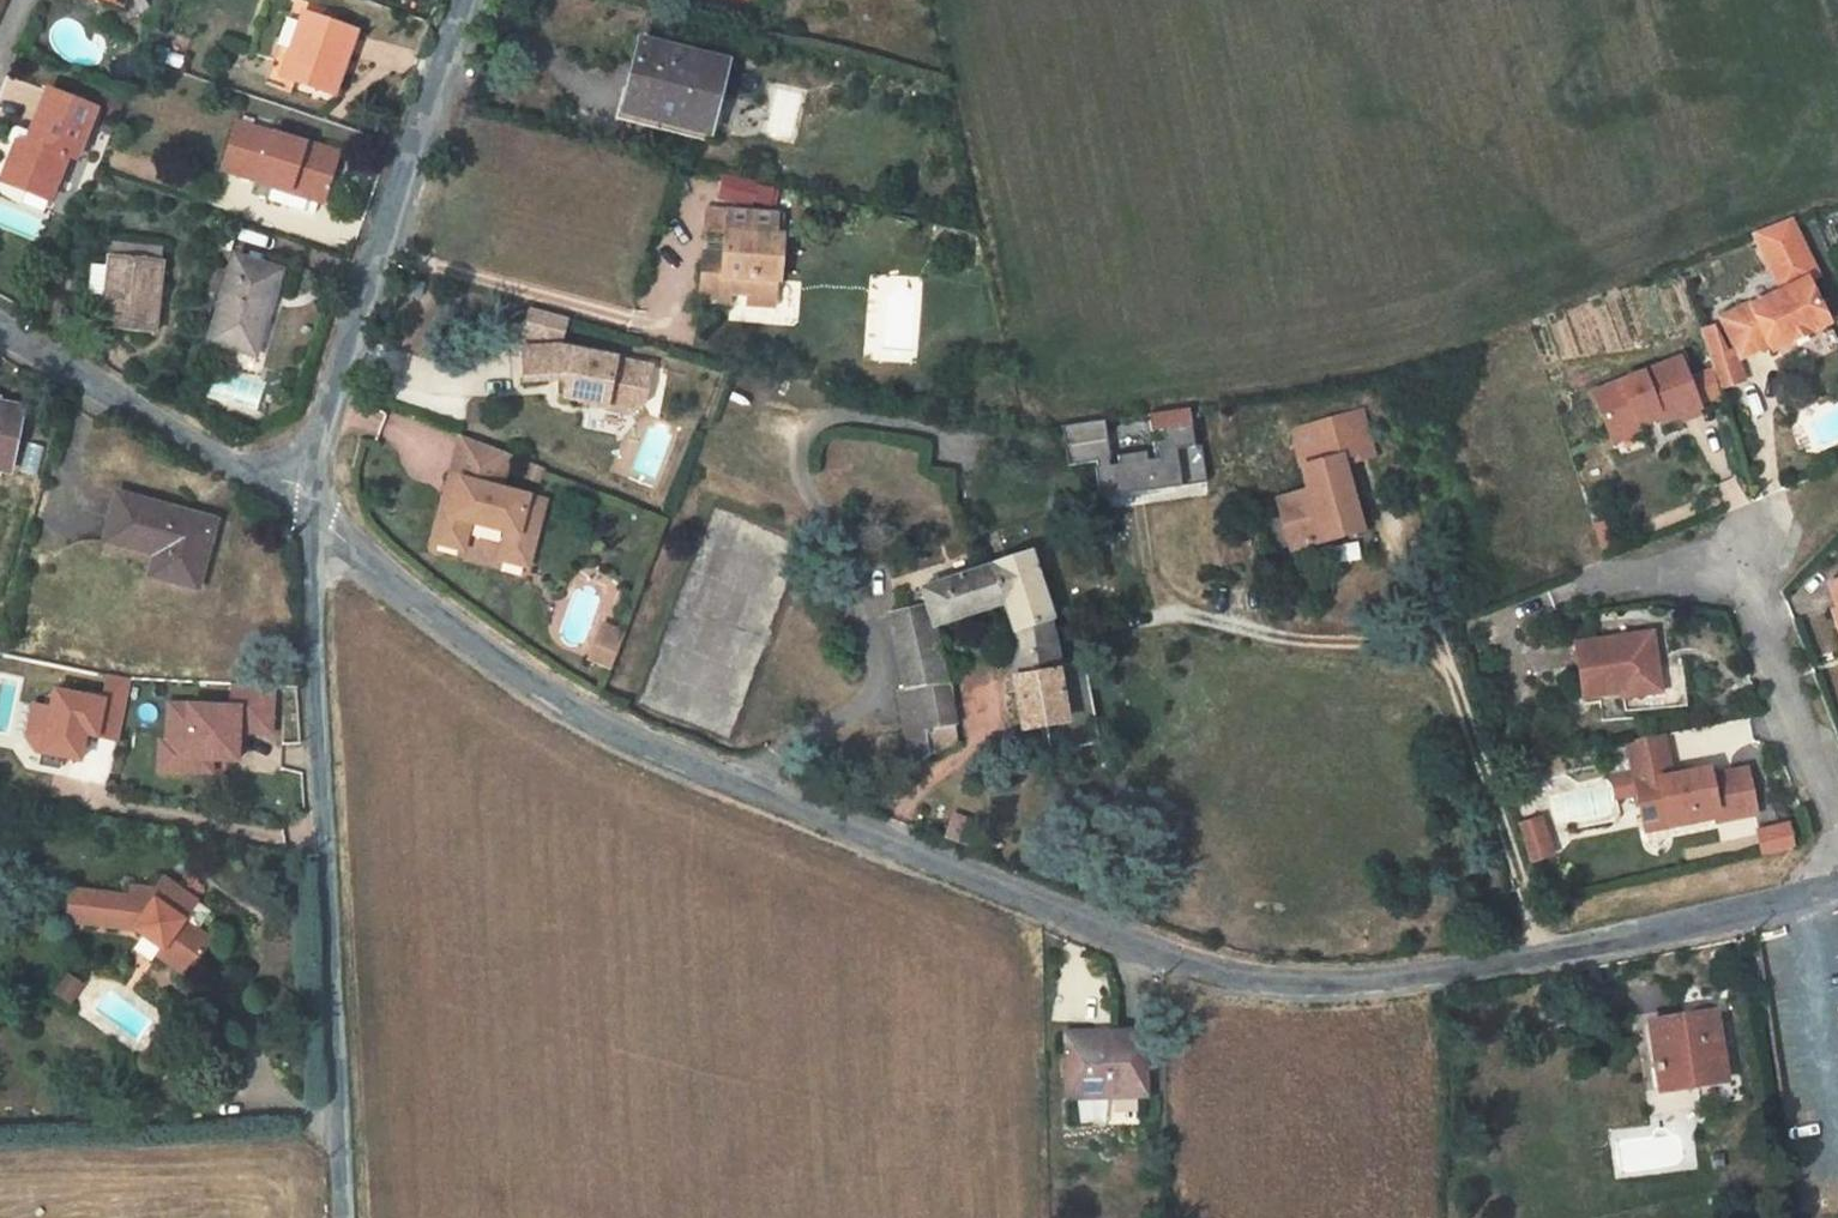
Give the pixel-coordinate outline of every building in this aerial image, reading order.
[(90,7),(114,17),(120,0),(136,7),(139,0),(93,0),(90,7)] [(289,17),(280,41),(294,47),(284,73),(297,78),(338,92),(360,29),(306,12),(303,22),(289,17)] [(678,48),(631,34),(606,115),(689,140),(698,115),(714,121),(726,78),(674,61),(678,48)] [(295,85),(297,78),(284,73),(294,47),(280,41),(268,77),(295,85)] [(18,132),(12,144),(4,141),(0,151),(0,165),(1,165),(0,167),(0,183),(13,188),(16,179),(39,188),(55,153),(60,156),(80,106),(36,88),(18,132)] [(341,159),(238,121),(220,168),(273,187),(267,203),(311,218),(317,204),(324,205),(341,159)] [(9,129),(4,141),(12,144),(18,132),(9,129)] [(35,198),(39,188),(16,179),(13,188),(35,198)] [(760,187),(728,179),(723,199),(754,208),(760,187)] [(719,263),(699,261),(696,289),(722,291),(744,294),(743,304),(770,306),(773,279),(774,280),(779,236),(776,236),(770,235),(772,214),(705,207),(702,229),(722,231),(720,252),(719,263)] [(1762,243),(1797,227),(1792,220),(1758,235),(1762,243)] [(1762,243),(1784,290),(1752,304),(1751,302),(1722,315),(1740,356),(1768,342),(1772,349),(1829,323),(1809,280),(1818,276),(1797,227),(1762,243)] [(95,248),(143,253),(144,239),(96,234),(95,248)] [(137,323),(143,258),(143,253),(95,248),(94,253),(94,257),(90,288),(87,318),(137,323)] [(700,250),(699,261),(719,263),(720,252),(700,250)] [(69,286),(90,288),(94,257),(72,255),(69,286)] [(269,272),(229,262),(207,346),(248,356),(269,272)] [(722,291),(696,289),(695,299),(721,301),(722,291)] [(1710,356),(1723,351),(1715,325),(1701,330),(1710,356)] [(1723,351),(1710,356),(1715,371),(1721,390),(1745,383),(1734,347),(1723,351)] [(521,362),(524,394),(556,391),(567,393),(563,409),(580,413),(583,417),(603,422),(612,413),(626,426),(641,409),(623,393),(610,390),(614,372),(557,358),(521,362)] [(1679,360),(1591,393),(1607,436),(1636,425),(1634,420),(1653,413),(1658,424),(1697,409),(1724,399),(1721,390),(1715,371),(1687,381),(1679,360)] [(556,391),(563,409),(567,393),(556,391)] [(7,466),(17,401),(0,398),(0,465),(7,466)] [(1109,458),(1104,421),(1062,427),(1067,466),(1097,462),(1102,498),(1206,484),(1200,446),(1196,446),(1190,408),(1149,414),(1155,452),(1109,458)] [(1342,453),(1344,461),(1374,453),(1363,410),(1293,429),(1300,452),(1309,450),(1313,462),(1342,453)] [(618,435),(626,426),(612,413),(603,422),(618,435)] [(460,441),(422,528),(450,540),(461,517),(494,532),(484,555),(512,567),(536,510),(495,492),(508,462),(460,441)] [(1279,498),(1292,547),(1325,538),(1322,525),(1359,515),(1344,461),(1342,453),(1313,462),(1309,450),(1300,452),(1310,490),(1279,498)] [(117,493),(104,538),(168,554),(161,576),(203,587),(221,520),(117,493)] [(1362,528),(1359,515),(1322,525),(1325,538),(1362,528)] [(925,587),(931,605),(888,613),(903,689),(946,681),(950,680),(939,625),(1005,603),(1013,632),(1055,617),(1033,550),(925,587)] [(1826,613),(1837,638),(1837,607),(1826,613)] [(1063,668),(1055,617),(1013,632),(1019,678),(1016,678),(1025,727),(1051,723),(1092,715),(1083,665),(1063,668)] [(1649,639),(1587,648),(1589,666),(1580,672),(1584,699),(1625,695),(1623,688),(1656,685),(1649,639)] [(594,640),(591,647),(613,656),(616,649),(594,640)] [(580,674),(602,683),(613,656),(591,647),(580,674)] [(1587,648),(1577,650),(1580,672),(1589,666),(1587,648)] [(117,740),(128,681),(105,677),(101,698),(56,689),(52,708),(32,704),(25,736),(37,754),(81,762),(87,735),(117,740)] [(953,727),(946,681),(903,689),(900,690),(912,765),(928,754),(925,732),(953,727)] [(1658,694),(1656,685),(1623,688),(1625,695),(1626,699),(1658,694)] [(168,703),(167,742),(159,742),(158,772),(213,773),(214,759),(239,759),(239,731),(274,732),(275,689),(233,688),(232,704),(168,703)] [(1096,739),(1092,715),(1051,723),(1055,746),(1096,739)] [(953,727),(925,732),(928,754),(957,749),(953,727)] [(1669,774),(1664,736),(1631,741),(1643,810),(1662,807),(1665,822),(1711,814),(1710,817),(1746,812),(1740,769),(1707,773),(1705,768),(1669,774)] [(1662,807),(1643,810),(1645,825),(1665,822),(1662,807)] [(1515,820),(1519,834),(1538,829),(1534,815),(1515,820)] [(1789,824),(1758,832),(1763,853),(1794,845),(1789,824)] [(1519,834),(1525,854),(1544,848),(1538,829),(1519,834)] [(176,893),(158,881),(153,889),(171,901),(176,893)] [(69,893),(66,927),(132,933),(160,951),(189,969),(208,941),(191,930),(204,912),(192,904),(176,893),(171,901),(153,889),(145,900),(128,891),(125,897),(69,893)] [(182,978),(189,969),(160,951),(153,959),(182,978)] [(1718,1007),(1639,1021),(1653,1095),(1730,1085),(1718,1007)] [(1135,1038),(1061,1041),(1063,1103),(1137,1102),(1135,1038)]
